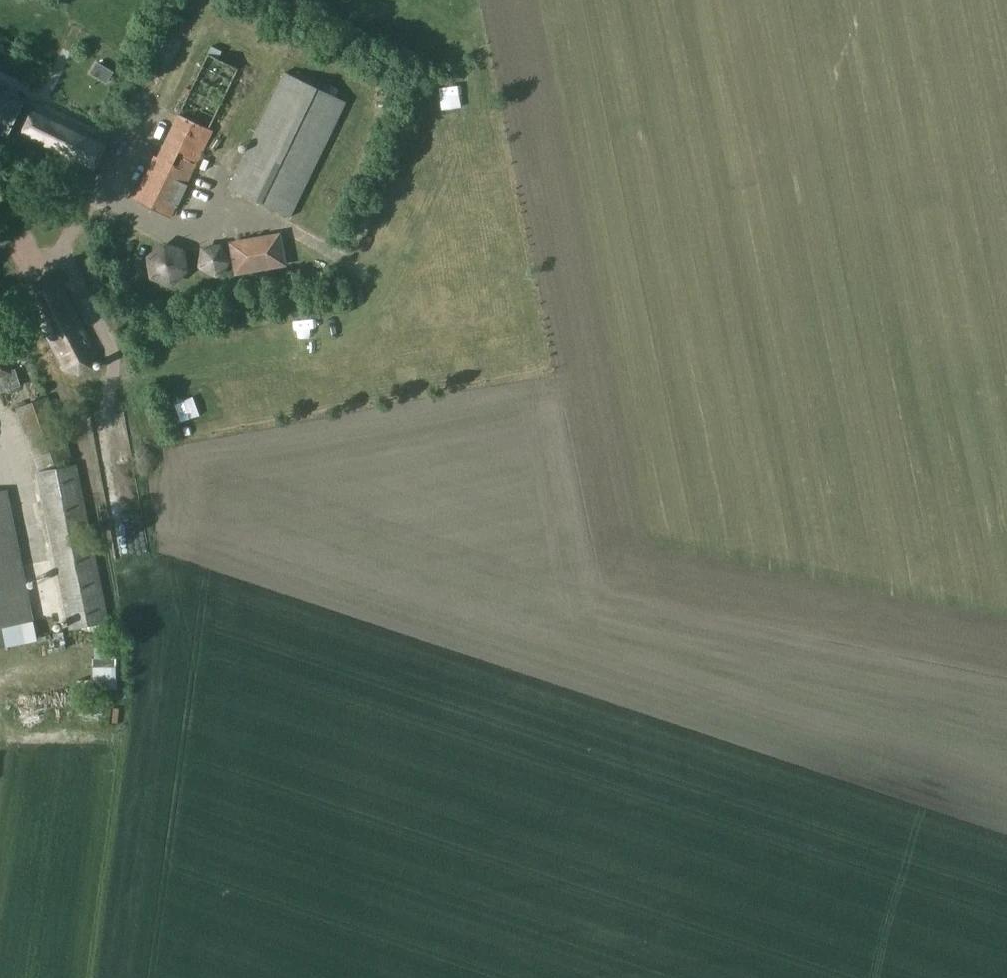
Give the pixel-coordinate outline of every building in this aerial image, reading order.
[(172,218),(213,131),(210,129),(239,69),(207,53),(157,156),(154,155),(133,199),(172,218)] [(291,217),(347,102),(284,72),(229,187),(291,217)] [(18,144),(90,178),(111,135),(39,102),(37,105),(25,99),(24,100),(0,88),(0,130),(9,135),(12,127),(23,133),(18,144)] [(240,287),(287,279),(279,236),(232,244),(240,287)] [(188,270),(184,248),(163,242),(146,258),(151,279),(173,286),(188,270)] [(79,375),(93,367),(97,351),(62,282),(46,278),(33,285),(28,300),(62,366),(79,375)] [(9,371),(0,348),(0,388),(2,393),(21,385),(14,369),(9,371)] [(15,408),(38,469),(73,457),(60,420),(58,421),(48,396),(15,408)] [(164,417),(173,439),(184,435),(175,413),(164,417)] [(69,631),(109,623),(77,465),(37,472),(69,631)] [(34,621),(7,489),(0,490),(0,628),(34,621)]
